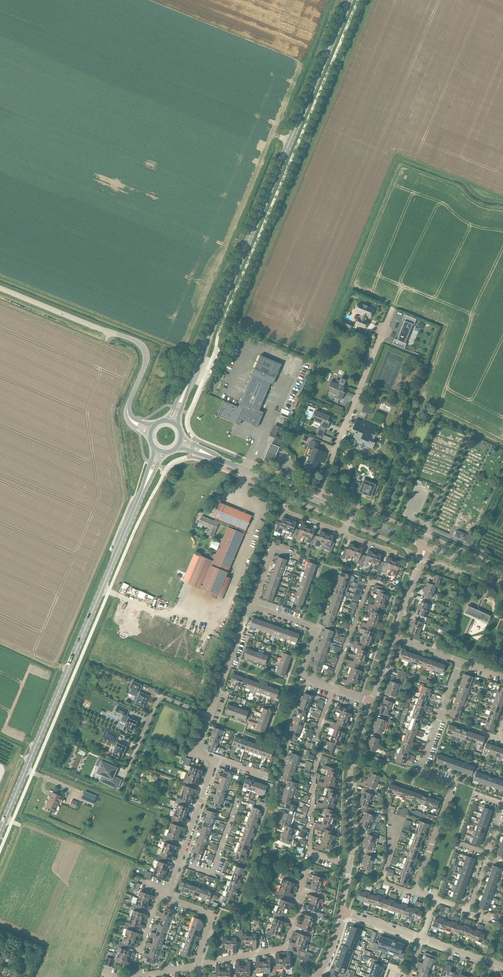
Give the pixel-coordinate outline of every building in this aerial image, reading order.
[(362,305),(357,303),(353,312),(360,315),(359,317),(358,317),(355,324),(365,328),(368,322),(365,321),(367,316),(370,318),(374,309),(362,304),(362,305)] [(413,325),(416,319),(404,314),(402,320),(404,321),(397,340),(394,339),(392,344),(404,348),(406,344),(404,343),(412,324),(413,325)] [(342,320),(340,324),(350,328),(352,324),(342,320)] [(254,368),(240,402),(259,410),(270,383),(273,384),(276,377),(281,364),(260,355),(254,368)] [(343,386),(346,380),(341,378),(340,381),(336,379),(335,383),(331,381),(329,386),(330,387),(329,391),(336,395),(335,397),(342,400),(344,393),(342,392),(345,387),(343,386)] [(219,413),(218,416),(237,424),(239,419),(257,427),(263,413),(263,412),(259,410),(240,402),(238,407),(224,401),(219,413)] [(341,413),(343,408),(333,403),(331,408),(341,413)] [(327,429),(330,422),(328,421),(330,416),(316,410),(314,415),(316,416),(314,421),(322,424),(321,426),(320,427),(326,429),(327,429)] [(373,435),(377,427),(357,418),(352,429),(356,431),(356,433),(355,432),(354,434),(352,434),(349,441),(355,444),(356,442),(358,443),(361,449),(367,447),(372,449),(375,443),(369,440),(371,434),(373,435)] [(274,425),(270,435),(275,437),(277,432),(279,433),(281,428),(274,425)] [(320,425),(316,436),(318,437),(322,439),(323,436),(326,429),(320,427),(321,426),(320,425)] [(278,447),(281,448),(282,445),(281,445),(284,439),(277,436),(273,444),(279,446),(278,447)] [(322,462),(326,454),(315,449),(318,444),(311,441),(306,455),(310,457),(306,466),(311,468),(310,469),(314,471),(318,461),(322,462)] [(279,448),(270,444),(263,461),(272,465),(279,448)] [(359,483),(356,489),(359,491),(359,492),(363,494),(366,495),(370,496),(371,495),(374,497),(376,490),(373,489),(375,485),(376,483),(364,479),(363,480),(362,484),(359,483)] [(186,573),(183,581),(188,583),(188,584),(218,596),(226,576),(228,572),(244,533),(251,516),(219,502),(213,516),(215,517),(214,521),(201,516),(198,523),(198,524),(197,526),(201,528),(202,525),(210,528),(207,534),(208,535),(213,537),(215,532),(218,524),(226,527),(227,527),(219,545),(213,561),(200,555),(194,553),(186,573)] [(286,531),(290,520),(283,517),(281,523),(278,522),(277,525),(275,524),(273,529),(275,529),(275,531),(277,532),(281,533),(282,529),(286,531)] [(294,538),(297,529),(294,528),(296,522),(290,520),(286,531),(289,532),(287,536),(294,538)] [(305,537),(309,527),(302,524),(300,530),(297,529),(294,538),(296,539),(300,540),(301,536),(305,537)] [(313,545),(316,536),(313,535),(315,529),(309,527),(305,537),(308,538),(306,543),(310,544),(313,545)] [(455,534),(454,536),(456,537),(464,540),(463,541),(471,545),(472,543),(475,537),(469,535),(468,535),(457,530),(455,534)] [(323,544),(327,533),(320,531),(318,537),(316,536),(313,545),(315,546),(318,547),(320,543),(323,544)] [(327,533),(323,544),(327,545),(325,549),(331,552),(335,542),(332,541),(334,536),(327,533)] [(213,540),(210,547),(216,550),(219,543),(213,540)] [(352,557),(356,546),(350,543),(347,550),(345,549),(341,559),(342,559),(343,558),(347,559),(349,555),(352,557)] [(360,564),(364,555),(361,554),(363,548),(356,546),(352,557),(356,558),(354,562),(360,564)] [(371,563),(375,553),(368,550),(366,556),(364,555),(360,564),(363,565),(366,566),(368,562),(371,563)] [(379,571),(383,561),(380,560),(382,555),(375,553),(371,563),(375,565),(373,569),(379,571)] [(390,570),(394,559),(387,557),(385,562),(383,561),(379,571),(382,572),(385,573),(387,569),(390,570)] [(394,559),(390,570),(393,571),(392,575),(395,577),(398,569),(400,570),(402,566),(399,565),(401,562),(394,559)] [(283,570),(285,564),(274,561),(273,563),(275,564),(274,567),(283,570)] [(308,561),(306,567),(315,570),(316,567),(317,568),(318,565),(308,561)] [(281,575),(283,570),(274,567),(273,570),(271,569),(270,571),(281,575)] [(306,567),(304,572),(314,576),(315,573),(314,573),(315,570),(306,567)] [(338,574),(337,576),(348,580),(351,581),(353,576),(350,575),(348,574),(349,573),(342,570),(342,572),(341,572),(340,575),(338,574)] [(279,580),(281,575),(270,571),(270,574),(271,574),(270,577),(279,580)] [(304,572),(302,577),(311,580),(312,577),(314,578),(314,576),(304,572)] [(424,589),(434,592),(436,586),(438,587),(441,577),(435,575),(432,584),(427,583),(426,586),(425,586),(424,589)] [(337,576),(337,579),(338,579),(337,582),(346,585),(348,580),(337,576)] [(278,585),(279,580),(270,577),(269,580),(268,579),(267,581),(278,585)] [(302,577),(300,582),(311,586),(312,584),(310,583),(311,580),(302,577)] [(276,590),(278,585),(267,581),(266,584),(268,584),(267,587),(276,590)] [(300,582),(299,587),(308,590),(309,587),(310,588),(311,586),(300,582)] [(335,584),(334,587),(345,590),(346,585),(337,582),(336,585),(335,584)] [(375,584),(372,590),(377,592),(375,598),(386,602),(388,596),(383,594),(385,588),(384,587),(375,584)] [(274,596),(276,590),(267,587),(266,590),(264,590),(263,592),(274,596)] [(299,587),(297,592),(307,596),(308,594),(306,593),(308,590),(299,587)] [(334,587),(333,589),(335,590),(334,592),(343,596),(344,596),(345,596),(347,591),(345,590),(334,587)] [(432,598),(434,592),(424,589),(423,592),(424,592),(423,595),(427,597),(426,600),(432,602),(433,599),(432,598)] [(272,601),(274,596),(263,592),(262,594),(264,595),(263,598),(272,601)] [(297,592),(295,597),(304,601),(305,598),(307,598),(307,596),(297,592)] [(331,595),(330,597),(334,598),(342,601),(343,601),(344,596),(343,596),(334,592),(333,595),(331,595)] [(295,597),(293,602),(304,606),(304,604),(303,603),(304,601),(295,597)] [(330,597),(329,599),(331,600),(330,602),(334,604),(341,606),(343,601),(342,601),(334,598),(330,597)] [(368,603),(367,606),(378,610),(378,607),(384,609),(386,602),(375,598),(373,604),(368,603)] [(431,605),(432,602),(426,600),(425,603),(421,601),(420,605),(418,604),(417,607),(427,611),(430,605),(431,605)] [(293,602),(291,608),(300,611),(301,608),(303,608),(304,606),(293,602)] [(327,605),(327,607),(334,609),(337,611),(339,612),(339,611),(341,606),(334,604),(330,602),(329,605),(327,605)] [(468,605),(464,613),(487,623),(491,616),(479,611),(477,609),(468,605)] [(367,606),(366,609),(371,611),(369,617),(380,621),(382,614),(377,612),(378,610),(367,606)] [(327,607),(326,609),(328,610),(327,613),(334,615),(335,616),(337,611),(334,609),(327,607)] [(425,617),(427,611),(417,607),(416,610),(418,610),(416,614),(421,615),(420,618),(426,620),(430,622),(432,619),(425,617)] [(324,615),(323,617),(334,621),(335,616),(334,615),(327,613),(326,616),(324,615)] [(255,628),(258,619),(256,618),(256,617),(254,616),(250,626),(255,628)] [(323,617),(322,619),(324,620),(323,623),(326,624),(326,626),(333,629),(335,622),(333,622),(334,621),(323,617)] [(361,622),(360,625),(371,629),(372,626),(377,628),(380,621),(369,617),(366,623),(361,622)] [(425,624),(426,620),(420,618),(419,621),(414,620),(413,623),(412,623),(411,626),(421,629),(423,623),(425,624)] [(260,630),(264,620),(262,619),(261,620),(258,619),(255,628),(260,630)] [(265,632),(268,623),(266,622),(266,620),(264,620),(260,630),(265,632)] [(271,634),(274,623),(272,622),(271,624),(268,623),(265,632),(271,634)] [(276,635),(279,627),(276,626),(276,624),(274,623),(271,634),(276,635)] [(360,625),(359,628),(364,630),(362,636),(373,640),(375,633),(370,631),(371,629),(360,625)] [(281,637),(284,627),(282,626),(281,628),(279,627),(276,635),(281,637)] [(419,635),(421,629),(411,626),(410,628),(411,629),(410,632),(414,634),(413,637),(419,639),(420,636),(419,635)] [(286,639),(289,630),(286,629),(286,628),(284,627),(281,637),(286,639)] [(322,631),(321,633),(332,637),(334,631),(325,628),(324,631),(322,631)] [(291,641),(295,631),(292,630),(292,631),(289,630),(286,639),(291,641)] [(295,631),(291,641),(296,643),(299,634),(296,633),(297,631),(295,631)] [(321,633),(321,635),(322,636),(321,638),(330,641),(332,637),(321,633)] [(433,640),(439,642),(441,636),(435,634),(433,640)] [(355,641),(354,644),(364,647),(365,645),(370,647),(373,640),(362,636),(360,642),(355,641)] [(319,641),(318,643),(328,647),(330,641),(321,638),(320,641),(319,641)] [(318,643),(317,645),(319,646),(318,649),(327,652),(328,652),(330,647),(328,647),(318,643)] [(354,644),(353,647),(357,649),(355,655),(366,658),(368,652),(363,650),(364,647),(354,644)] [(249,661),(253,650),(247,648),(244,657),(247,658),(247,660),(249,661)] [(405,660),(408,652),(405,650),(405,649),(402,648),(399,657),(398,660),(401,661),(402,659),(405,660)] [(315,651),(314,653),(325,657),(327,652),(318,649),(317,652),(315,651)] [(255,661),(258,652),(253,650),(249,661),(251,661),(252,660),(255,661)] [(281,658),(291,661),(292,659),(291,659),(292,656),(283,652),(281,658)] [(411,663),(414,654),(408,652),(405,660),(404,662),(408,663),(411,664),(411,663)] [(314,653),(313,655),(315,656),(314,659),(323,662),(325,657),(314,653)] [(263,654),(259,664),(261,665),(262,664),(265,665),(268,656),(263,654)] [(418,663),(420,656),(414,654),(411,663),(411,664),(413,665),(414,664),(417,665),(418,663)] [(348,659),(347,663),(348,663),(357,666),(358,664),(364,665),(366,658),(355,655),(353,661),(348,659)] [(425,663),(427,658),(420,656),(418,663),(417,665),(421,666),(420,667),(423,668),(425,663)] [(291,664),(291,661),(281,658),(279,663),(288,666),(289,663),(291,664)] [(432,663),(432,660),(427,658),(425,663),(423,668),(426,669),(426,668),(429,669),(432,663)] [(311,661),(311,663),(321,667),(323,662),(314,659),(313,662),(311,661)] [(435,673),(439,663),(432,660),(432,663),(429,669),(433,670),(432,672),(435,673)] [(287,669),(288,666),(279,663),(277,668),(288,672),(288,670),(287,669)] [(311,663),(310,666),(312,666),(310,669),(320,673),(322,667),(321,667),(311,663)] [(347,663),(346,666),(351,667),(348,674),(359,678),(362,671),(356,669),(357,666),(348,663),(347,663)] [(439,663),(435,673),(438,674),(438,672),(442,674),(443,670),(444,671),(445,667),(444,667),(445,665),(439,663)] [(287,674),(288,672),(277,668),(275,673),(284,676),(285,673),(287,674)] [(235,684),(238,675),(236,674),(236,673),(234,672),(230,682),(235,684)] [(341,678),(340,681),(351,685),(352,682),(357,684),(359,678),(348,674),(346,680),(341,678)] [(471,683),(471,682),(473,678),(476,680),(477,677),(473,676),(472,677),(464,674),(462,680),(471,683)] [(240,686),(244,675),(242,675),(241,676),(238,675),(235,684),(240,686)] [(245,688),(249,679),(246,678),(246,676),(244,675),(240,686),(245,688)] [(401,685),(403,678),(397,676),(395,682),(391,681),(389,684),(388,684),(387,686),(397,690),(399,684),(401,685)] [(250,690),(254,679),(252,678),(252,680),(249,679),(245,688),(250,690)] [(255,691),(259,683),(256,682),(256,680),(254,679),(250,690),(255,691)] [(475,683),(471,682),(471,683),(462,680),(460,686),(469,689),(469,688),(470,684),(474,686),(475,683)] [(131,688),(129,693),(138,697),(134,705),(142,709),(143,708),(148,696),(140,692),(140,693),(139,692),(142,685),(132,681),(130,688),(131,688)] [(260,693),(265,683),(262,682),(262,684),(259,683),(255,691),(260,693)] [(266,695),(269,686),(266,685),(267,683),(265,683),(260,693),(266,695)] [(271,697),(275,686),(273,686),(272,687),(269,686),(266,695),(271,697)] [(275,686),(271,697),(276,699),(279,690),(276,689),(277,687),(275,686)] [(395,696),(397,690),(387,686),(386,690),(387,690),(386,694),(390,695),(390,698),(395,700),(397,697),(395,696)] [(420,692),(436,698),(437,695),(430,693),(431,689),(422,686),(420,692)] [(477,691),(469,688),(469,689),(460,686),(458,692),(467,695),(467,694),(468,691),(476,694),(476,693),(477,692),(477,691)] [(502,694),(502,688),(498,686),(497,691),(493,689),(493,692),(496,693),(496,692),(502,694)] [(435,701),(436,698),(420,692),(418,698),(426,701),(428,698),(435,701)] [(471,695),(467,694),(467,695),(458,692),(456,698),(465,701),(465,700),(466,696),(470,698),(471,695)] [(496,692),(496,693),(495,697),(491,695),(490,698),(494,699),(494,698),(502,701),(502,694),(496,692)] [(301,697),(311,701),(313,696),(304,693),(303,696),(301,695),(301,697)] [(309,706),(311,701),(301,697),(300,700),(301,700),(300,703),(309,706)] [(394,703),(395,700),(390,698),(388,701),(384,699),(383,703),(381,702),(380,705),(391,709),(393,703),(394,703)] [(425,705),(426,701),(418,698),(416,705),(431,710),(432,707),(425,705)] [(469,701),(465,700),(465,701),(456,698),(453,704),(462,707),(463,706),(464,702),(468,703),(469,701)] [(502,702),(502,701),(494,698),(494,699),(493,702),(489,701),(488,704),(492,705),(492,704),(501,707),(502,702)] [(308,711),(309,706),(300,703),(299,706),(298,705),(297,708),(308,711)] [(229,716),(233,706),(228,704),(224,713),(228,714),(227,715),(229,716)] [(468,708),(463,706),(462,707),(453,704),(451,710),(460,713),(461,712),(462,708),(468,710),(468,708)] [(499,713),(501,707),(492,704),(492,705),(490,708),(487,707),(486,710),(490,711),(490,710),(499,713)] [(117,705),(115,711),(123,715),(121,720),(126,723),(123,730),(132,734),(133,730),(134,730),(136,726),(135,725),(137,722),(128,718),(129,717),(126,716),(129,710),(117,705)] [(338,716),(349,720),(352,714),(346,712),(347,709),(337,705),(335,709),(340,710),(338,716)] [(388,715),(391,709),(380,705),(379,708),(381,708),(380,712),(384,714),(383,716),(389,718),(390,715),(388,715)] [(430,713),(431,710),(416,705),(413,710),(422,714),(423,711),(430,713)] [(235,717),(238,708),(233,706),(229,716),(231,717),(232,715),(235,717)] [(239,720),(243,709),(238,708),(235,717),(238,718),(237,719),(239,720)] [(261,713),(272,717),(272,715),(271,714),(272,711),(263,708),(261,713)] [(308,712),(308,711),(297,708),(296,710),(298,710),(297,713),(306,717),(307,717),(309,712),(308,712)] [(243,709),(239,720),(241,720),(242,719),(245,720),(248,711),(243,709)] [(421,717),(422,714),(413,710),(411,717),(427,722),(428,720),(421,717)] [(464,713),(461,712),(460,713),(451,710),(449,716),(458,719),(460,714),(463,715),(464,713)] [(497,719),(499,713),(490,710),(490,711),(488,714),(485,713),(484,716),(488,717),(488,716),(497,719)] [(271,719),(272,717),(261,713),(259,718),(268,721),(269,718),(271,719)] [(304,722),(306,717),(297,713),(296,716),(294,716),(293,718),(304,722)] [(347,727),(349,720),(338,716),(336,723),(331,721),(330,724),(334,725),(341,728),(342,725),(347,727)] [(388,721),(389,718),(383,716),(382,719),(378,718),(376,721),(375,721),(374,723),(384,727),(386,721),(388,721)] [(495,725),(497,719),(488,716),(488,717),(486,720),(483,719),(480,718),(479,721),(482,722),(485,723),(486,722),(495,725)] [(426,725),(427,722),(411,717),(409,723),(418,726),(419,723),(426,725)] [(267,725),(268,721),(259,718),(257,724),(268,727),(269,725),(267,725)] [(302,727),(304,722),(293,718),(293,720),(294,721),(293,724),(302,727)] [(493,731),(495,725),(486,722),(485,723),(484,727),(481,725),(480,728),(484,729),(484,728),(493,731)] [(382,733),(384,727),(374,723),(373,726),(374,727),(373,730),(377,732),(376,735),(382,737),(384,738),(385,736),(383,735),(383,734),(382,733)] [(417,729),(418,726),(409,723),(407,729),(423,735),(424,732),(417,729)] [(267,729),(268,727),(257,724),(256,729),(264,732),(266,729),(267,729)] [(303,727),(302,727),(293,724),(292,726),(291,726),(290,728),(301,732),(303,727)] [(340,731),(341,728),(334,725),(330,724),(329,727),(334,729),(332,735),(343,739),(345,733),(340,731)] [(452,735),(455,726),(449,724),(446,733),(451,735),(449,738),(452,739),(453,736),(452,735)] [(458,738),(461,729),(455,726),(452,735),(453,736),(456,737),(455,741),(458,741),(459,738),(458,738)] [(299,737),(301,732),(290,728),(289,730),(291,731),(289,734),(293,735),(292,738),(297,740),(298,737),(299,737)] [(422,738),(423,735),(407,729),(405,735),(413,738),(415,735),(422,738)] [(464,740),(467,731),(461,729),(458,738),(459,738),(462,739),(461,743),(464,743),(465,740),(464,740)] [(108,730),(105,737),(112,740),(111,742),(111,743),(116,745),(112,754),(112,755),(120,758),(121,759),(121,758),(122,755),(123,755),(124,751),(124,750),(126,747),(125,747),(117,743),(118,742),(115,741),(118,735),(108,730)] [(470,742),(473,733),(467,731),(464,740),(465,740),(468,741),(467,745),(470,746),(471,742),(470,742)] [(476,744),(479,735),(473,733),(470,742),(471,742),(474,743),(473,747),(476,748),(477,744),(476,744)] [(340,746),(343,739),(332,735),(329,742),(324,740),(323,743),(334,747),(335,744),(340,746)] [(381,740),(382,737),(376,735),(375,738),(371,736),(370,740),(368,739),(367,742),(378,745),(380,740),(381,740)] [(412,742),(413,738),(405,735),(402,741),(418,747),(419,744),(412,742)] [(477,744),(480,746),(479,749),(481,750),(483,747),(482,746),(485,737),(479,735),(476,744),(477,744)] [(417,750),(418,747),(402,741),(400,747),(409,751),(410,747),(417,750)] [(375,751),(378,745),(367,742),(366,745),(368,745),(367,749),(371,750),(370,753),(376,755),(377,752),(375,751)] [(488,753),(486,757),(484,762),(487,763),(489,758),(490,754),(489,754),(492,745),(486,743),(483,752),(488,753)] [(495,756),(498,747),(492,745),(489,754),(490,754),(494,755),(492,759),(495,760),(496,756),(495,756)] [(408,754),(409,751),(400,747),(398,753),(414,759),(415,756),(408,754)] [(502,752),(502,749),(498,747),(495,756),(496,756),(500,757),(498,761),(501,762),(502,758),(501,758),(502,752)] [(287,757),(298,761),(301,753),(292,750),(291,752),(290,755),(288,755),(287,757)] [(445,755),(444,755),(440,754),(441,751),(439,750),(437,754),(438,754),(435,762),(441,765),(445,755)] [(451,758),(450,757),(446,756),(447,753),(445,752),(444,755),(445,755),(441,765),(448,767),(451,758)] [(413,762),(414,759),(398,753),(396,760),(395,762),(400,764),(400,761),(405,763),(406,759),(413,762)] [(457,760),(455,759),(452,758),(453,755),(451,754),(450,757),(451,758),(448,767),(454,769),(457,760)] [(189,766),(190,761),(191,759),(182,756),(180,760),(187,762),(186,765),(189,766)] [(463,762),(461,761),(458,760),(459,757),(457,756),(455,759),(457,760),(454,769),(460,771),(463,762)] [(296,766),(298,761),(287,757),(287,759),(288,760),(287,763),(296,766)] [(99,758),(97,765),(100,766),(98,772),(105,776),(103,782),(114,787),(118,779),(113,777),(116,768),(107,764),(108,762),(99,758)] [(469,764),(467,764),(464,762),(465,759),(463,758),(461,761),(463,762),(460,771),(465,773),(469,764)] [(469,764),(465,773),(471,775),(474,766),(470,764),(471,761),(469,760),(467,764),(469,764)] [(294,771),(296,766),(287,763),(286,766),(285,765),(284,767),(294,771)] [(335,780),(336,780),(339,773),(334,772),(335,769),(324,765),(323,768),(328,770),(325,776),(335,780)] [(188,773),(199,777),(200,773),(204,775),(206,771),(190,766),(188,773)] [(293,776),(294,771),(284,767),(283,770),(285,770),(284,773),(293,776)] [(481,773),(477,771),(479,768),(476,767),(475,771),(476,772),(473,780),(479,782),(482,773),(481,773)] [(488,775),(487,775),(483,773),(485,770),(482,769),(481,773),(482,773),(479,782),(485,784),(488,775)] [(368,779),(378,783),(380,776),(376,775),(377,772),(372,770),(371,773),(372,773),(370,777),(369,776),(368,779)] [(217,774),(231,779),(233,774),(224,771),(223,774),(218,772),(217,774)] [(494,777),(493,777),(489,775),(490,772),(488,771),(487,775),(488,775),(485,784),(491,786),(494,777)] [(198,780),(199,777),(188,773),(186,779),(184,778),(183,782),(192,785),(193,782),(201,785),(202,782),(198,780)] [(291,781),(293,776),(284,773),(283,776),(281,775),(280,778),(286,780),(291,781)] [(500,779),(499,779),(495,778),(496,774),(494,773),(493,777),(494,777),(491,786),(497,788),(500,779)] [(229,784),(231,779),(217,774),(217,777),(221,778),(220,781),(229,784)] [(334,787),(336,780),(335,780),(325,776),(323,782),(318,781),(316,787),(322,789),(323,786),(328,788),(329,785),(334,787)] [(376,789),(378,783),(368,779),(367,782),(368,782),(367,786),(366,785),(365,788),(376,792),(377,789),(376,789)] [(297,783),(291,781),(286,780),(286,782),(287,782),(286,785),(295,788),(297,783)] [(227,790),(229,784),(220,781),(219,784),(214,782),(214,785),(227,790)] [(191,787),(192,785),(183,782),(181,785),(184,785),(181,792),(193,796),(194,792),(198,794),(199,790),(191,787)] [(392,796),(396,786),(390,783),(388,787),(386,786),(384,791),(387,792),(390,793),(390,795),(392,796)] [(225,795),(227,790),(214,785),(213,787),(218,789),(217,791),(225,795)] [(293,793),(295,788),(286,785),(285,788),(283,788),(283,789),(293,793)] [(399,797),(402,788),(396,786),(392,796),(395,797),(396,795),(399,797)] [(334,800),(335,801),(338,794),(332,792),(333,789),(328,787),(325,797),(334,800)] [(375,795),(376,792),(365,788),(364,791),(365,792),(364,795),(362,794),(361,798),(371,801),(373,795),(375,795)] [(405,800),(408,790),(402,788),(399,797),(403,798),(402,799),(405,800)] [(291,799),(293,793),(283,789),(282,792),(284,793),(283,795),(291,799)] [(412,801),(414,792),(415,792),(408,790),(405,800),(408,801),(408,799),(412,801)] [(85,791),(81,799),(93,804),(96,796),(85,791)] [(224,800),(225,795),(217,791),(216,794),(211,793),(210,795),(224,800)] [(62,803),(64,798),(62,796),(52,792),(47,804),(45,809),(54,813),(59,802),(62,803)] [(191,799),(193,796),(181,792),(179,798),(177,797),(176,800),(185,804),(186,801),(194,804),(196,800),(191,799)] [(417,804),(420,794),(414,792),(412,801),(415,802),(414,803),(417,804)] [(424,805),(427,796),(420,794),(417,804),(420,805),(420,804),(424,805)] [(222,805),(224,800),(210,795),(209,797),(214,799),(213,801),(222,805)] [(290,804),(291,799),(283,795),(282,798),(280,798),(279,800),(285,802),(290,804)] [(429,809),(433,798),(427,796),(424,805),(427,806),(427,808),(429,809)] [(333,808),(335,801),(334,800),(325,797),(322,803),(317,802),(316,805),(322,807),(327,809),(328,806),(333,808)] [(369,807),(371,801),(361,798),(360,800),(361,801),(360,804),(363,805),(362,808),(372,812),(374,809),(369,807)] [(433,798),(429,809),(432,810),(433,808),(436,809),(439,801),(433,798)] [(75,809),(78,802),(72,799),(69,806),(75,809)] [(184,806),(185,804),(176,800),(175,803),(177,804),(175,811),(186,815),(187,811),(191,812),(192,809),(184,806)] [(220,810),(222,805),(213,801),(212,804),(210,804),(209,806),(220,810)] [(296,806),(290,804),(285,802),(284,805),(286,805),(285,808),(294,811),(296,806)] [(250,812),(261,815),(262,813),(260,813),(261,809),(252,806),(250,812)] [(482,812),(490,816),(492,810),(484,807),(482,812)] [(292,816),(294,811),(285,808),(284,811),(282,810),(281,812),(292,816)] [(324,818),(334,821),(337,815),(331,813),(332,810),(327,808),(324,818)] [(378,814),(372,812),(362,808),(361,811),(366,813),(365,816),(364,816),(362,819),(373,823),(375,816),(377,817),(378,814)] [(206,815),(215,819),(217,813),(206,810),(205,812),(207,813),(206,815)] [(185,818),(186,815),(175,811),(173,817),(170,816),(169,819),(179,822),(180,820),(188,823),(189,819),(185,818)] [(260,818),(261,815),(250,812),(248,817),(257,820),(258,817),(260,818)] [(290,821),(292,816),(281,812),(281,815),(282,815),(281,818),(290,821)] [(488,822),(490,816),(482,812),(479,819),(488,822)] [(213,824),(215,819),(206,815),(205,818),(203,818),(203,820),(213,824)] [(256,823),(257,820),(248,817),(247,822),(257,826),(258,823),(256,823)] [(288,826),(290,821),(281,818),(280,821),(279,820),(278,823),(284,825),(288,826)] [(332,828),(334,821),(324,818),(321,824),(316,822),(315,825),(320,827),(325,829),(324,829),(326,829),(327,827),(332,828)] [(178,825),(179,822),(169,819),(168,823),(170,823),(168,829),(179,833),(181,830),(185,831),(186,828),(178,825)] [(370,828),(373,823),(362,819),(361,821),(363,822),(362,825),(369,828),(368,831),(374,833),(375,830),(370,828)] [(486,828),(488,822),(479,819),(477,825),(486,828)] [(211,829),(213,824),(203,820),(202,822),(203,823),(202,826),(211,829)] [(417,827),(426,830),(427,827),(428,827),(429,824),(418,820),(416,823),(418,824),(417,827)] [(257,828),(257,826),(247,822),(245,827),(254,830),(255,827),(257,828)] [(294,828),(288,826),(284,825),(283,827),(285,828),(284,830),(295,834),(298,830),(294,829),(294,828)] [(331,831),(326,829),(324,829),(325,829),(320,827),(315,825),(314,829),(324,832),(322,839),(333,843),(335,836),(330,834),(331,831)] [(484,834),(486,828),(477,825),(475,831),(484,834)] [(210,834),(211,829),(202,826),(201,828),(200,828),(199,830),(210,834)] [(253,833),(254,830),(245,827),(243,832),(254,836),(255,833),(253,833)] [(425,833),(426,830),(417,827),(415,833),(425,837),(426,834),(425,833)] [(178,837),(179,833),(168,829),(166,836),(164,835),(163,838),(172,841),(173,839),(181,841),(182,838),(178,837)] [(208,839),(210,834),(199,830),(198,832),(200,833),(199,836),(208,839)] [(295,835),(295,834),(284,830),(283,833),(281,833),(280,835),(293,839),(295,835)] [(377,835),(377,834),(374,833),(368,831),(367,834),(368,834),(367,837),(365,837),(364,840),(374,844),(376,837),(377,835)] [(482,840),(484,834),(475,831),(473,837),(482,840)] [(253,838),(254,836),(243,832),(241,837),(250,840),(251,837),(253,838)] [(424,840),(425,837),(415,833),(413,839),(421,842),(423,839),(424,840)] [(291,845),(293,839),(280,835),(279,837),(281,838),(280,841),(291,845)] [(206,844),(208,839),(199,836),(198,839),(196,838),(195,840),(206,844)] [(249,843),(250,840),(241,837),(239,842),(250,846),(251,844),(249,843)] [(480,846),(482,840),(473,837),(471,843),(480,846)] [(171,844),(172,841),(163,838),(162,841),(164,842),(162,848),(173,852),(174,849),(178,850),(179,847),(171,844)] [(331,849),(333,843),(322,839),(320,845),(315,843),(314,847),(315,847),(320,849),(324,850),(325,847),(331,849)] [(420,846),(421,842),(413,839),(410,845),(421,849),(422,846),(420,846)] [(204,849),(206,844),(195,840),(195,842),(196,843),(195,846),(204,849)] [(372,849),(374,844),(364,840),(363,843),(364,843),(363,847),(367,848),(366,851),(372,853),(374,850),(372,849)] [(249,848),(250,846),(239,842),(238,847),(247,850),(248,848),(249,848)] [(420,852),(421,849),(410,845),(408,852),(417,855),(418,851),(420,852)] [(205,849),(204,849),(195,846),(194,849),(193,848),(192,850),(203,855),(205,849)] [(246,853),(247,850),(238,847),(236,852),(246,856),(247,854),(246,853)] [(172,856),(173,852),(162,848),(160,855),(158,854),(156,857),(166,860),(167,858),(175,860),(176,857),(172,856)] [(202,860),(203,855),(192,850),(191,853),(193,853),(192,856),(197,858),(196,860),(200,861),(200,859),(202,860)] [(377,855),(372,853),(366,851),(365,854),(366,854),(365,858),(364,857),(363,860),(374,865),(374,864),(373,864),(375,858),(376,858),(377,855)] [(246,858),(246,856),(236,852),(234,858),(243,861),(244,858),(246,858)] [(416,858),(417,855),(408,852),(406,857),(416,861),(417,858),(416,858)] [(464,862),(473,865),(475,859),(466,856),(464,862)] [(165,863),(166,860),(156,857),(155,860),(157,861),(155,867),(166,871),(168,868),(172,869),(173,866),(165,863)] [(415,864),(416,861),(406,857),(404,864),(413,867),(414,864),(415,864)] [(371,874),(374,865),(363,860),(362,863),(363,864),(362,867),(366,869),(365,872),(371,874)] [(471,871),(473,865),(464,862),(462,868),(471,871)] [(412,870),(413,867),(404,864),(402,870),(412,874),(413,871),(412,870)] [(500,873),(501,870),(502,870),(502,868),(502,867),(501,868),(493,865),(491,871),(500,875),(500,873)] [(234,871),(244,875),(245,872),(243,872),(245,869),(236,866),(234,871)] [(165,874),(166,871),(155,867),(153,874),(168,879),(169,876),(165,874)] [(469,877),(471,871),(462,868),(460,873),(469,877)] [(411,875),(412,874),(402,870),(400,876),(408,879),(410,875),(411,875)] [(244,877),(244,875),(234,871),(232,876),(241,879),(242,876),(244,877)] [(500,873),(500,875),(491,871),(489,877),(498,880),(498,879),(499,876),(502,877),(502,874),(500,873)] [(310,873),(309,876),(313,878),(312,881),(323,885),(325,879),(327,880),(328,877),(319,873),(318,876),(310,873)] [(467,883),(469,877),(460,873),(458,880),(467,883)] [(280,885),(291,889),(292,885),(296,887),(297,884),(289,881),(290,878),(281,875),(278,882),(281,883),(280,885)] [(240,882),(241,879),(232,876),(230,881),(241,885),(241,883),(240,882)] [(407,882),(408,879),(400,876),(398,879),(397,879),(396,882),(398,883),(407,886),(409,883),(407,882)] [(498,879),(498,880),(489,877),(487,882),(496,886),(496,885),(497,882),(502,883),(502,882),(502,881),(501,881),(502,880),(498,879)] [(183,893),(187,882),(181,880),(180,883),(178,889),(181,890),(181,892),(183,893)] [(465,889),(467,883),(458,880),(456,886),(465,889)] [(240,887),(241,885),(230,881),(228,886),(237,890),(238,887),(240,887)] [(306,883),(305,887),(318,891),(317,894),(326,897),(327,894),(320,892),(323,885),(312,881),(310,885),(306,883)] [(189,893),(192,884),(187,882),(183,893),(185,894),(186,892),(189,893)] [(499,886),(496,885),(496,886),(487,882),(485,889),(493,892),(494,891),(495,888),(499,889),(500,889),(501,887),(499,887),(499,886)] [(193,896),(197,886),(197,885),(194,884),(194,885),(192,884),(189,893),(191,894),(191,896),(193,896)] [(290,892),(291,889),(280,885),(278,891),(275,890),(274,894),(284,897),(285,894),(293,897),(294,894),(290,892)] [(364,901),(369,886),(366,885),(365,887),(362,886),(361,890),(361,891),(360,891),(357,899),(364,901)] [(199,896),(202,887),(197,886),(193,896),(195,897),(196,895),(199,896)] [(236,892),(237,890),(228,886),(227,891),(237,895),(238,893),(236,892)] [(370,903),(372,895),(369,894),(372,887),(369,886),(364,901),(370,904),(370,903)] [(463,894),(465,889),(456,886),(454,891),(463,894)] [(203,900),(207,888),(202,887),(199,896),(202,897),(201,899),(203,900)] [(211,901),(213,894),(211,893),(212,891),(213,890),(207,888),(203,900),(205,901),(206,899),(209,900),(211,901)] [(376,905),(382,890),(379,889),(376,896),(373,895),(372,895),(370,903),(376,905)] [(499,893),(494,891),(493,892),(485,889),(482,895),(491,898),(492,897),(493,894),(498,895),(499,893)] [(382,907),(385,899),(382,898),(384,891),(382,890),(376,905),(382,907)] [(137,898),(148,901),(149,898),(154,899),(155,896),(140,891),(137,898)] [(236,897),(237,895),(227,891),(225,897),(234,900),(235,897),(236,897)] [(460,901),(463,894),(454,891),(452,897),(460,901)] [(388,910),(394,894),(391,893),(388,900),(385,899),(382,907),(388,910)] [(283,900),(284,897),(274,894),(273,897),(280,899),(278,906),(289,909),(290,906),(294,907),(295,904),(283,900)] [(308,894),(307,897),(311,898),(310,902),(321,906),(323,900),(325,900),(326,897),(317,894),(316,897),(308,894)] [(395,912),(397,904),(394,902),(397,895),(394,894),(388,910),(395,912)] [(498,900),(492,897),(491,898),(482,895),(480,901),(489,904),(489,903),(491,900),(498,902),(498,900)] [(233,902),(234,900),(225,897),(223,902),(233,906),(234,903),(233,902)] [(401,913),(406,898),(403,897),(401,905),(397,904),(395,912),(401,914),(401,913)] [(147,905),(148,901),(137,898),(135,904),(133,903),(132,906),(141,909),(142,907),(150,909),(151,906),(147,905)] [(408,913),(410,907),(409,908),(406,907),(409,899),(406,898),(401,913),(401,914),(407,916),(408,913)] [(413,918),(419,902),(416,901),(413,908),(410,907),(408,913),(407,916),(413,918)] [(493,904),(489,903),(489,904),(480,901),(478,907),(487,910),(489,905),(492,907),(493,904)] [(304,904),(303,907),(311,910),(310,913),(311,913),(320,916),(321,913),(318,912),(321,906),(310,902),(308,905),(304,904)] [(419,902),(413,918),(419,920),(422,912),(419,910),(421,903),(419,902)] [(140,912),(141,909),(132,906),(131,909),(133,910),(131,916),(142,920),(143,917),(147,918),(148,915),(140,912)] [(288,913),(289,909),(278,906),(276,912),(273,911),(272,914),(282,917),(283,915),(291,918),(292,914),(288,913)] [(158,913),(171,918),(173,913),(164,910),(163,913),(158,911),(158,913)] [(443,913),(444,912),(441,911),(438,919),(435,917),(432,926),(438,928),(443,913)] [(445,929),(447,921),(447,922),(444,921),(447,913),(444,912),(443,913),(438,928),(444,930),(445,929)] [(169,923),(171,918),(158,913),(157,916),(161,917),(160,920),(169,923)] [(301,913),(300,916),(304,917),(303,921),(314,925),(316,918),(318,919),(320,916),(311,913),(310,913),(309,915),(301,913)] [(281,920),(282,917),(272,914),(271,917),(273,918),(271,924),(282,928),(283,925),(288,926),(289,923),(281,920)] [(451,931),(456,916),(453,915),(451,922),(447,921),(445,929),(451,931)] [(140,924),(142,920),(131,916),(128,923),(126,922),(125,925),(134,928),(135,925),(144,928),(145,925),(140,924)] [(457,934),(460,925),(459,926),(456,925),(459,917),(456,916),(451,931),(457,934)] [(192,923),(203,926),(203,924),(202,923),(203,920),(194,917),(192,923)] [(463,935),(468,920),(466,919),(463,926),(460,925),(457,934),(456,937),(458,938),(460,937),(461,934),(463,935)] [(155,921),(154,924),(168,929),(169,923),(160,920),(159,923),(155,921)] [(472,930),(473,930),(469,928),(471,921),(468,920),(463,935),(469,937),(469,938),(472,930)] [(298,923),(296,926),(305,929),(304,931),(313,935),(314,932),(312,931),(314,925),(303,921),(302,924),(298,923)] [(202,928),(203,926),(192,923),(190,928),(199,931),(200,928),(202,928)] [(157,930),(166,934),(168,929),(154,924),(153,926),(158,928),(157,930)] [(281,932),(282,928),(271,924),(269,931),(267,930),(266,933),(275,936),(276,933),(284,936),(285,933),(281,932)] [(475,940),(481,925),(478,924),(475,931),(472,930),(469,938),(475,940)] [(133,931),(134,928),(125,925),(124,928),(126,929),(124,935),(135,939),(136,936),(140,937),(142,934),(133,931)] [(481,925),(475,940),(481,943),(484,934),(481,933),(484,926),(481,925)] [(351,926),(349,931),(356,934),(359,934),(361,935),(363,930),(361,929),(351,926)] [(198,933),(199,931),(190,928),(189,933),(199,936),(200,934),(198,933)] [(164,939),(166,934),(157,930),(156,933),(151,932),(150,934),(164,939)] [(229,939),(229,949),(233,949),(233,954),(236,954),(236,941),(239,941),(239,931),(236,931),(236,937),(231,937),(232,939),(229,939)] [(243,931),(239,931),(239,941),(242,941),(242,950),(245,950),(245,945),(249,945),(249,933),(247,933),(242,933),(243,931)] [(252,933),(249,933),(249,945),(253,945),(253,950),(256,950),(256,941),(262,941),(262,936),(259,935),(259,931),(256,931),(256,933),(252,933)] [(295,931),(293,935),(298,936),(296,940),(307,943),(310,937),(312,938),(313,935),(304,931),(303,934),(295,931)] [(198,939),(199,936),(189,933),(187,938),(196,941),(197,938),(198,939)] [(162,944),(164,939),(150,934),(150,936),(154,938),(153,940),(162,944)] [(134,942),(135,939),(124,935),(122,941),(120,941),(118,944),(128,947),(129,944),(137,947),(138,944),(134,942)] [(222,935),(219,935),(219,945),(222,945),(222,953),(225,954),(225,949),(229,949),(229,939),(229,937),(227,937),(222,937),(222,935)] [(374,942),(372,948),(376,949),(376,948),(381,950),(386,937),(379,935),(377,943),(374,942)] [(386,937),(381,950),(387,952),(388,950),(392,939),(386,937)] [(195,944),(196,941),(187,938),(185,943),(196,947),(196,944),(195,944)] [(392,939),(388,950),(394,952),(398,941),(392,939)] [(160,949),(162,944),(153,940),(152,943),(148,942),(147,944),(160,949)] [(291,942),(290,945),(298,948),(297,950),(298,951),(306,954),(307,951),(305,950),(307,943),(296,940),(295,943),(291,942)] [(346,940),(344,945),(354,948),(356,943),(346,940)] [(398,941),(394,952),(393,955),(399,956),(398,958),(402,959),(404,953),(401,952),(404,944),(398,941)] [(195,949),(196,947),(185,943),(183,948),(192,951),(193,948),(195,949)] [(127,950),(128,947),(118,944),(117,947),(120,947),(117,954),(128,958),(129,955),(134,956),(135,953),(127,950)] [(159,954),(160,949),(147,944),(146,946),(151,948),(150,951),(159,954)] [(342,944),(340,949),(352,953),(354,948),(344,945),(342,944)] [(191,954),(192,951),(183,948),(181,953),(192,957),(193,954),(191,954)] [(340,949),(338,954),(351,958),(352,953),(340,949)] [(157,959),(159,954),(150,951),(149,954),(144,952),(143,954),(157,959)] [(432,964),(434,959),(436,960),(437,956),(425,952),(423,958),(424,958),(423,961),(432,964)] [(283,957),(279,957),(279,953),(276,953),(276,966),(273,966),(273,976),(277,976),(276,976),(276,969),(283,969),(283,957)] [(127,961),(128,958),(117,954),(115,961),(130,966),(131,963),(127,961)] [(155,964),(157,959),(143,954),(142,956),(147,958),(146,961),(155,964)] [(338,954),(337,959),(349,963),(351,958),(338,954)] [(111,967),(111,966),(113,959),(107,957),(105,962),(104,964),(111,967)] [(263,961),(259,961),(259,957),(256,957),(256,970),(253,970),(253,976),(256,976),(256,973),(263,973),(263,961)] [(273,976),(273,966),(270,966),(270,957),(267,957),(266,961),(263,961),(263,973),(270,973),(269,976),(273,976)] [(369,968),(370,968),(382,973),(384,966),(376,963),(377,961),(371,958),(370,961),(371,962),(369,968)] [(337,959),(335,964),(348,968),(349,963),(337,959)] [(243,966),(239,966),(239,961),(236,961),(236,974),(233,974),(233,976),(243,976),(243,966)] [(253,970),(250,970),(250,961),(246,961),(246,966),(243,966),(243,976),(253,976),(253,970)] [(434,964),(432,964),(423,961),(423,963),(418,961),(417,964),(430,969),(432,970),(434,964)] [(442,976),(445,976),(451,976),(453,971),(450,970),(451,969),(452,966),(451,966),(446,964),(447,962),(445,961),(444,965),(446,966),(446,967),(443,974),(442,976)] [(335,964),(333,970),(340,972),(339,975),(345,976),(348,968),(335,964)] [(428,974),(430,969),(417,964),(416,967),(421,969),(420,971),(428,974)] [(451,976),(457,976),(461,965),(458,964),(455,972),(453,971),(451,976)] [(223,970),(219,970),(219,965),(216,965),(216,974),(213,974),(213,976),(223,976),(223,970)] [(233,974),(230,974),(230,965),(226,965),(226,970),(223,970),(223,976),(233,976),(233,974)] [(368,974),(378,976),(380,976),(382,973),(370,968),(368,974)]
